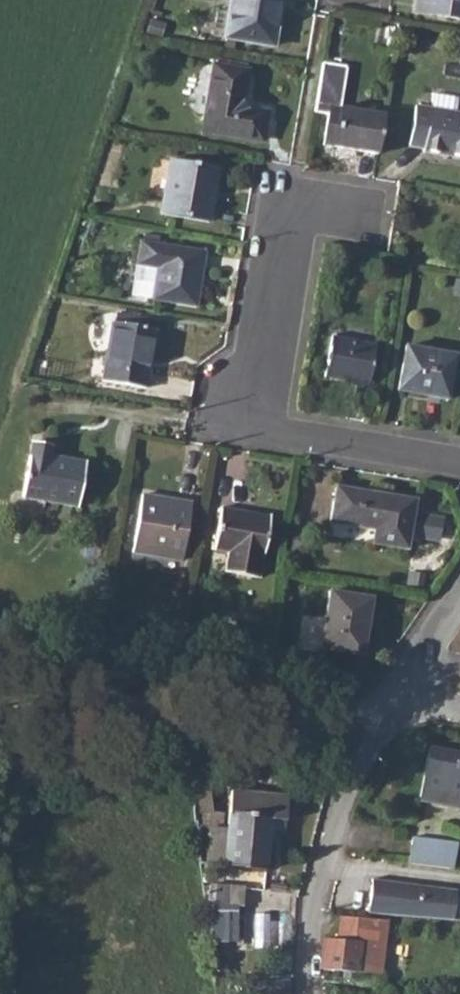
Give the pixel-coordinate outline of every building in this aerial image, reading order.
[(224,35),(273,45),(280,0),(230,0),(224,35)] [(413,10),(459,19),(459,0),(414,0),(413,10)] [(213,64),(202,130),(260,140),(266,112),(250,108),(245,105),(242,100),(242,93),(246,71),(238,69),(239,63),(217,59),(216,65),(213,64)] [(333,147),(377,155),(384,114),(339,106),(345,67),(322,63),(314,113),(328,115),(324,146),(333,147)] [(423,151),(433,153),(443,95),(433,93),(430,108),(415,106),(409,145),(424,147),(423,151)] [(433,153),(459,158),(459,113),(456,113),(459,98),(443,95),(433,153)] [(170,158),(160,212),(208,221),(218,167),(170,158)] [(140,241),(131,294),(194,306),(204,252),(157,243),(158,236),(144,234),(142,240),(140,241)] [(112,320),(101,380),(145,387),(155,329),(112,320)] [(331,336),(324,376),(367,384),(375,344),(331,336)] [(406,346),(397,390),(447,399),(455,355),(406,346)] [(22,496),(77,506),(86,462),(49,456),(51,445),(32,441),(22,496)] [(335,486),(330,521),(373,528),(371,542),(405,548),(413,498),(335,486)] [(142,494),(133,551),(182,558),(191,502),(142,494)] [(221,506),(214,548),(232,551),(228,572),(259,577),(270,515),(221,506)] [(329,590),(319,648),(358,654),(362,630),(365,630),(370,596),(329,590)] [(420,800),(459,807),(459,752),(430,746),(420,800)] [(226,827),(194,825),(199,864),(264,869),(270,819),(284,820),(287,795),(230,790),(226,827)] [(408,864),(454,869),(455,861),(459,862),(459,845),(458,844),(458,841),(413,835),(408,864)] [(366,874),(362,912),(446,919),(451,884),(366,874)] [(240,941),(244,883),(214,881),(209,938),(240,941)] [(340,917),(338,939),(384,943),(386,921),(340,917)] [(323,938),(320,969),(381,974),(384,943),(338,939),(323,938)]
